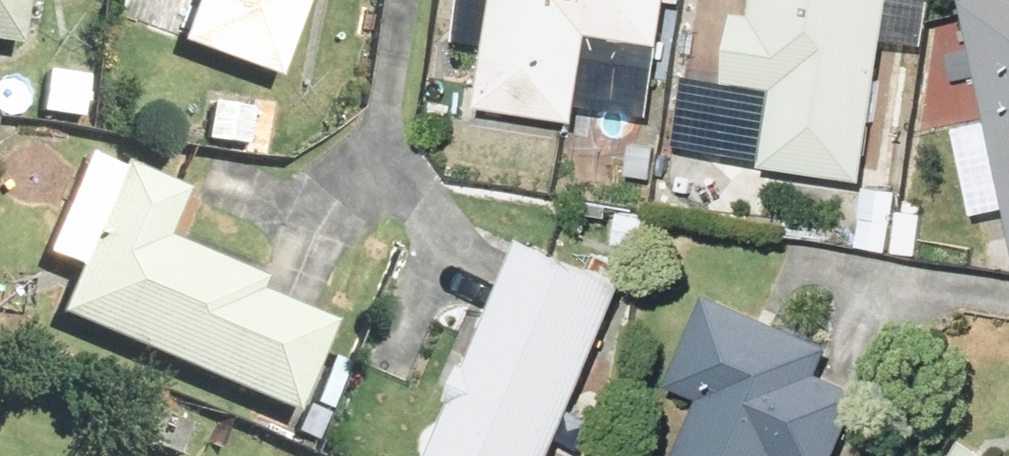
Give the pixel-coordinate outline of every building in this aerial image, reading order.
[(289,0),(180,0),(165,41),(262,76),(289,0)] [(469,104),(566,114),(575,33),(652,41),(657,0),(481,0),(469,104)] [(879,0),(744,0),(743,7),(721,5),(713,75),(761,81),(750,165),(857,179),(879,0)] [(978,120),(946,126),(961,206),(987,201),(997,251),(1008,249),(1008,0),(956,0),(978,120)] [(73,56),(16,57),(17,117),(75,116),(73,56)] [(256,93),(173,90),(171,142),(254,145),(256,93)] [(58,258),(37,311),(280,407),(315,317),(257,293),(264,277),(152,232),(172,182),(76,145),(35,249),(58,258)] [(511,238),(414,455),(532,455),(610,282),(511,238)] [(866,393),(806,365),(814,348),(787,335),(774,363),(745,350),(761,317),(701,289),(662,373),(695,389),(664,455),(837,455),(866,393)] [(104,386),(87,434),(150,455),(163,455),(178,413),(104,386)] [(956,436),(945,455),(994,455),(956,436)]
